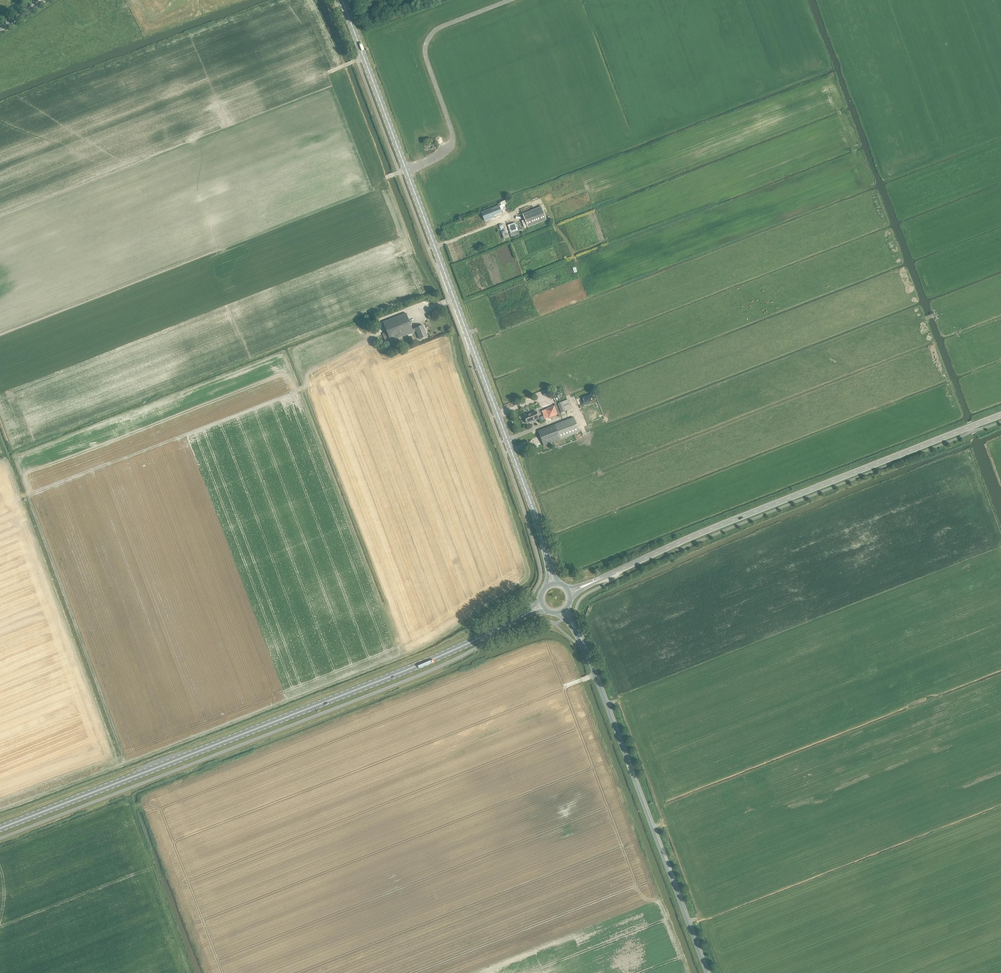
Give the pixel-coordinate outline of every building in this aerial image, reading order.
[(426,152),(435,149),(432,142),(423,145),(426,152)] [(485,221),(503,214),(499,206),(481,213),(485,221)] [(541,207),(522,214),(528,228),(546,221),(541,207)] [(515,222),(507,225),(512,237),(520,234),(515,222)] [(387,332),(384,333),(382,334),(385,341),(386,340),(387,342),(390,341),(416,331),(419,340),(427,337),(423,326),(412,330),(406,314),(383,323),(387,332)] [(561,413),(571,409),(567,400),(562,402),(557,404),(561,413)] [(549,418),(558,415),(554,406),(545,410),(547,415),(549,418)] [(526,423),(539,419),(536,411),(523,416),(526,423)] [(544,446),(562,439),(579,432),(573,417),(538,431),(544,446)]
